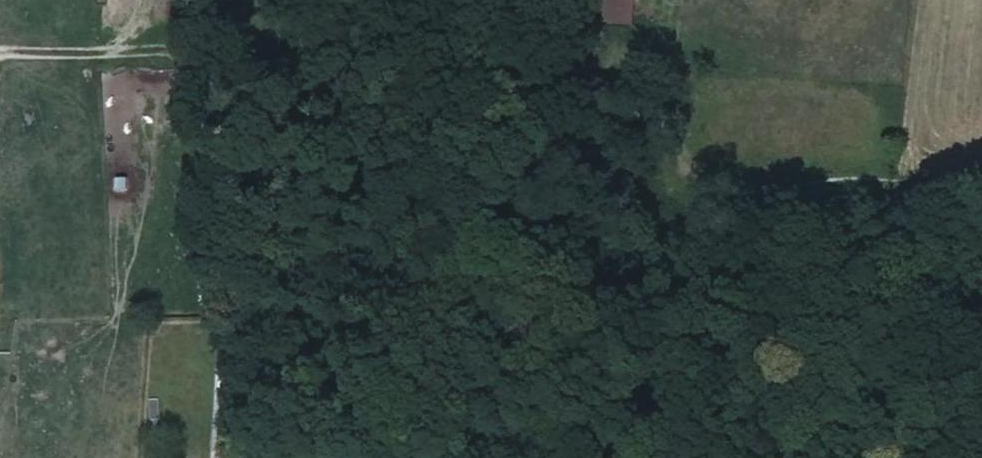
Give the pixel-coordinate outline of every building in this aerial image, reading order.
[(602,14),(635,17),(637,0),(604,0),(602,14)]
